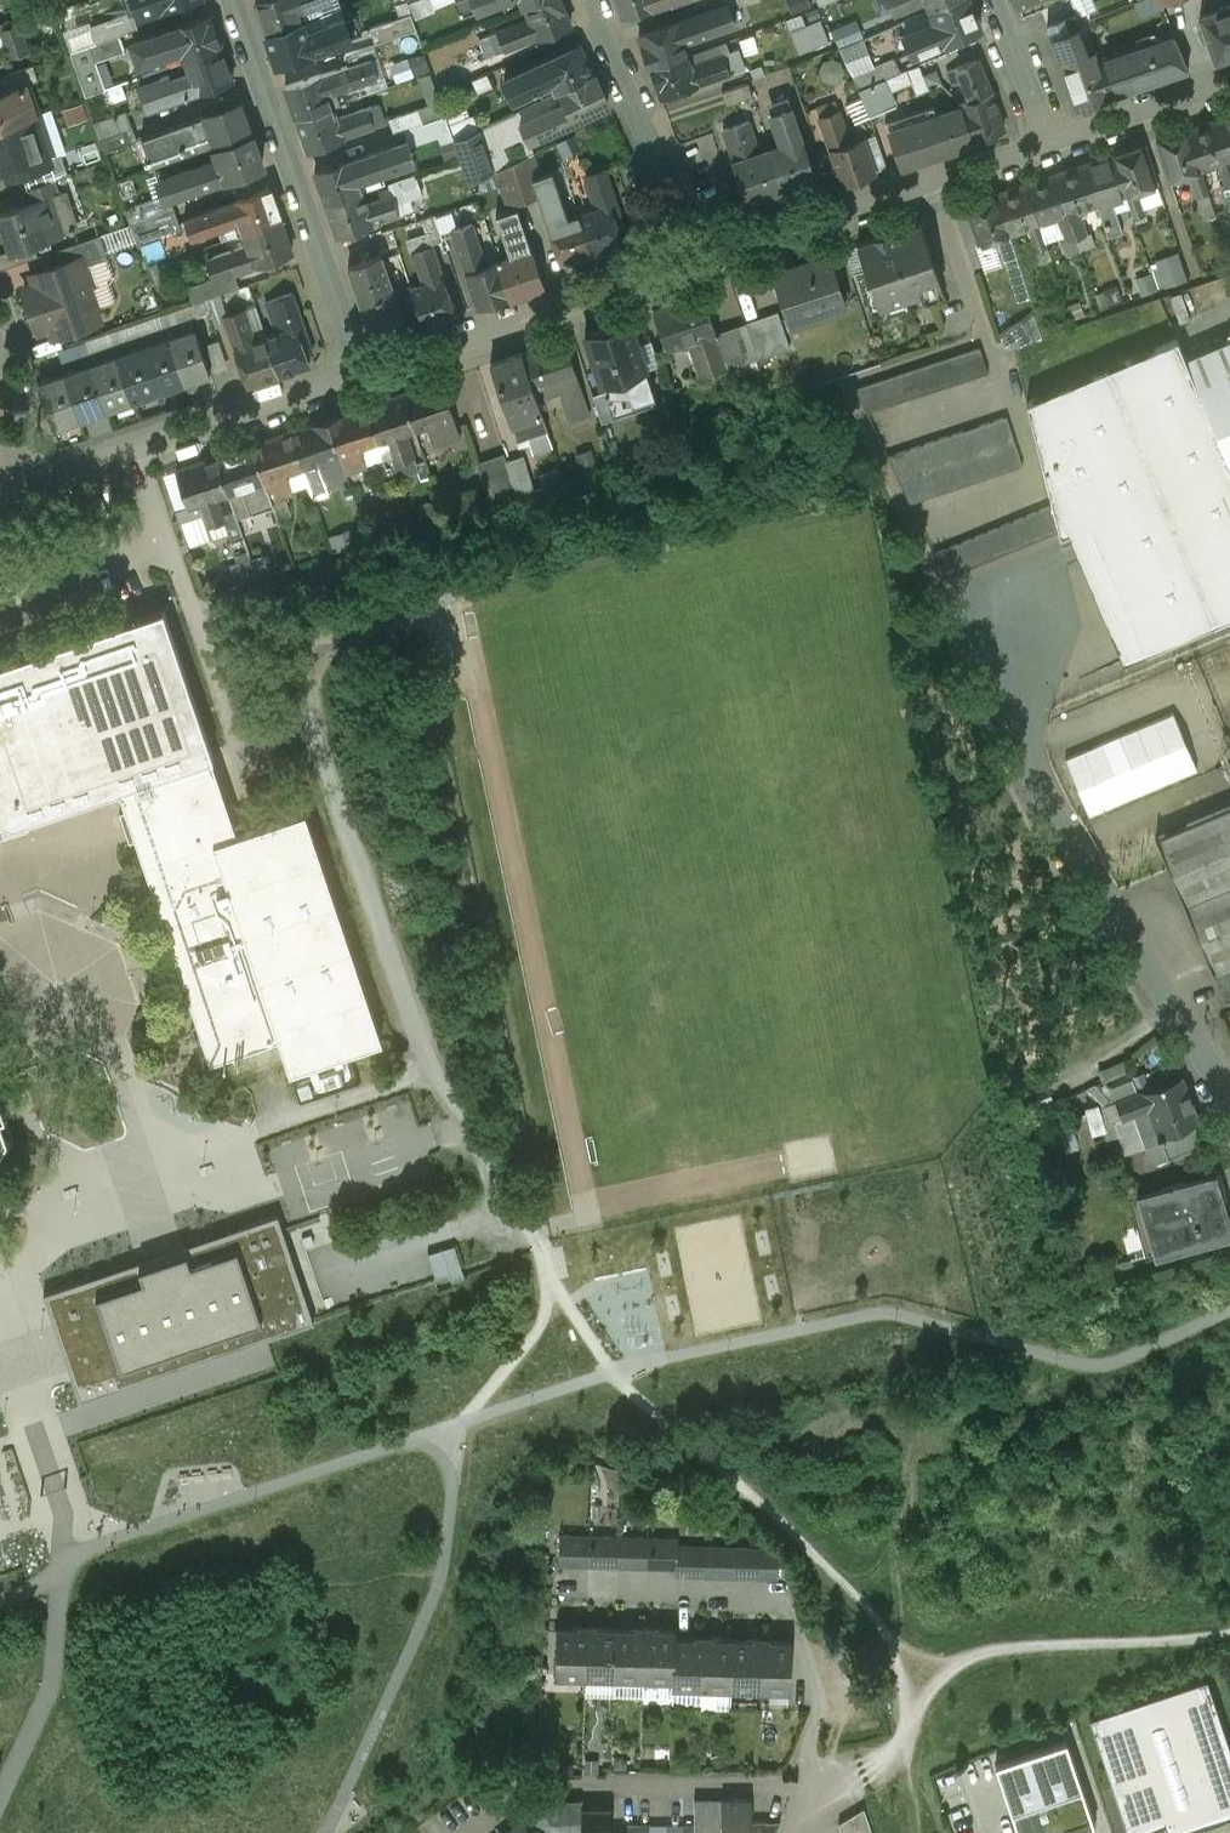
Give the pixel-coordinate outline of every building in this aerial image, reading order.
[(140,14),(168,5),(166,0),(135,0),(140,14)] [(257,2),(268,34),(302,22),(298,10),(295,0),(263,0),(257,2)] [(298,10),(326,0),(295,0),(298,10)] [(436,8),(456,0),(432,0),(436,8)] [(478,12),(507,0),(473,0),(478,12)] [(526,7),(531,20),(539,38),(572,25),(562,0),(544,0),(526,7)] [(623,17),(657,5),(657,4),(655,0),(617,0),(623,17)] [(814,4),(812,0),(787,0),(795,14),(814,4)] [(893,0),(881,0),(885,9),(895,5),(893,0)] [(895,5),(897,10),(921,0),(893,0),(895,5)] [(932,9),(955,0),(928,0),(932,9)] [(932,9),(938,22),(945,40),(979,26),(968,0),(955,0),(932,9)] [(1203,13),(1218,58),(1229,53),(1229,4),(1203,13)] [(350,35),(367,30),(360,9),(343,14),(350,35)] [(133,11),(92,25),(97,42),(119,34),(139,27),(133,11)] [(377,42),(416,26),(410,11),(371,28),(377,42)] [(716,32),(709,13),(677,24),(684,42),(716,32)] [(211,17),(176,28),(176,29),(183,48),(187,60),(222,49),(211,17)] [(801,53),(832,41),(823,17),(791,29),(801,53)] [(531,20),(499,33),(506,51),(539,38),(531,20)] [(30,48),(20,21),(3,27),(5,34),(12,54),(30,48)] [(302,22),(268,34),(279,65),(313,53),(313,52),(306,34),(302,22)] [(338,22),(306,34),(313,52),(345,41),(338,22)] [(938,22),(907,34),(910,40),(915,53),(945,40),(938,22)] [(677,24),(640,36),(651,66),(688,54),(684,42),(677,24)] [(1071,28),(1053,36),(1066,66),(1085,60),(1071,28)] [(176,29),(149,38),(155,57),(183,48),(176,29)] [(97,42),(89,44),(94,61),(125,50),(119,34),(97,42)] [(1175,36),(1097,62),(1108,95),(1188,68),(1175,36)] [(910,40),(900,44),(905,57),(915,53),(910,40)] [(582,47),(547,63),(555,80),(561,92),(596,76),(582,47)] [(222,49),(187,60),(191,72),(198,91),(198,92),(232,81),(222,49)] [(396,79),(431,69),(426,52),(391,62),(396,79)] [(688,54),(651,66),(662,96),(699,84),(693,66),(688,54)] [(725,56),(693,66),(699,84),(731,73),(725,56)] [(1066,66),(1064,67),(1077,105),(1108,95),(1097,62),(1096,56),(1085,60),(1066,66)] [(978,61),(959,69),(972,100),(991,94),(978,61)] [(0,75),(0,83),(2,90),(25,82),(25,84),(39,78),(34,63),(0,75)] [(547,63),(515,77),(524,94),(555,80),(547,63)] [(353,65),(321,76),(328,95),(360,84),(353,65)] [(918,96),(908,69),(895,75),(906,101),(918,96)] [(878,81),(874,71),(855,79),(860,89),(878,81)] [(191,72),(164,81),(170,100),(198,91),(191,72)] [(321,75),(287,87),(298,121),(332,109),(328,95),(321,76),(321,75)] [(596,76),(561,92),(574,119),(608,103),(596,76)] [(878,81),(860,89),(873,118),(898,107),(886,78),(878,81)] [(0,91),(0,127),(36,115),(25,84),(25,82),(2,90),(0,91)] [(751,83),(725,92),(729,105),(755,97),(751,83)] [(560,105),(523,122),(530,139),(574,119),(561,92),(556,94),(560,105)] [(972,100),(961,104),(963,109),(974,140),(1003,130),(991,94),(972,100)] [(789,98),(778,102),(780,106),(774,108),(776,114),(792,108),(789,98)] [(240,100),(203,112),(204,114),(211,135),(215,147),(252,134),(240,100)] [(379,104),(336,119),(343,138),(386,123),(379,104)] [(804,140),(793,108),(792,108),(776,114),(787,146),(804,140)] [(130,109),(97,120),(107,149),(140,137),(130,109)] [(332,109),(298,121),(308,150),(343,138),(336,119),(332,109)] [(963,109),(929,120),(939,149),(940,151),(974,140),(963,109)] [(841,112),(822,118),(832,149),(851,142),(841,112)] [(204,114),(172,125),(179,146),(211,135),(204,114)] [(917,114),(890,123),(898,146),(896,146),(901,162),(939,149),(929,120),(921,123),(917,114)] [(0,127),(0,168),(7,165),(11,176),(22,173),(52,163),(51,160),(36,115),(0,127)] [(1217,120),(1229,159),(1229,115),(1217,120)] [(1187,130),(1201,169),(1220,163),(1229,159),(1217,120),(1187,130)] [(753,121),(727,129),(737,162),(763,153),(753,121)] [(480,129),(456,140),(471,182),(495,171),(480,129)] [(1187,130),(1157,140),(1171,179),(1190,173),(1201,169),(1187,130)] [(252,134),(215,147),(219,157),(220,157),(227,178),(226,178),(227,179),(263,166),(252,134)] [(851,142),(832,149),(843,184),(877,173),(865,138),(851,142)] [(787,146),(773,150),(784,185),(816,174),(804,140),(787,146)] [(1144,144),(1114,155),(1127,194),(1137,191),(1157,184),(1144,144)] [(395,146),(351,162),(358,181),(401,165),(395,146)] [(763,153),(737,162),(749,197),(784,185),(773,150),(763,153)] [(534,153),(514,162),(524,189),(536,185),(536,184),(543,182),(534,153)] [(1114,155),(1085,164),(1098,204),(1112,199),(1127,194),(1114,155)] [(52,163),(22,173),(28,189),(55,180),(69,175),(62,156),(51,160),(52,163)] [(219,157),(167,175),(175,195),(226,178),(227,178),(220,157),(219,157)] [(1220,163),(1228,186),(1229,185),(1229,159),(1220,163)] [(351,161),(316,173),(327,204),(362,192),(358,181),(351,162),(351,161)] [(514,162),(498,170),(509,204),(527,198),(524,189),(514,162)] [(1085,164),(1055,174),(1068,214),(1079,211),(1098,204),(1085,164)] [(1201,169),(1190,173),(1198,196),(1208,192),(1201,169)] [(606,170),(588,176),(597,204),(603,207),(617,202),(606,170)] [(1068,214),(1055,174),(1026,184),(1039,224),(1058,218),(1068,214)] [(543,182),(536,184),(536,185),(549,226),(569,219),(555,178),(543,182)] [(28,189),(27,190),(31,202),(44,198),(47,205),(62,199),(55,180),(28,189)] [(391,187),(381,191),(383,198),(366,204),(372,222),(400,213),(397,203),(406,200),(399,180),(389,183),(391,187)] [(1026,184),(997,194),(1010,234),(1029,228),(1039,224),(1026,184)] [(269,187),(235,199),(235,201),(242,219),(246,232),(281,220),(269,187)] [(1137,191),(1127,194),(1135,217),(1145,214),(1137,191)] [(362,192),(327,204),(338,236),(373,224),(372,222),(366,204),(362,192)] [(1215,213),(1208,192),(1198,196),(1205,216),(1215,213)] [(997,194),(967,204),(980,244),(1000,237),(1010,234),(997,194)] [(0,214),(0,217),(12,250),(13,253),(35,245),(58,237),(47,205),(44,198),(31,202),(0,214)] [(1112,199),(1098,204),(1109,236),(1123,231),(1112,199)] [(235,201),(203,212),(210,230),(242,219),(235,201)] [(603,207),(581,215),(593,251),(623,241),(619,232),(627,229),(617,202),(603,207)] [(518,206),(497,213),(511,257),(532,249),(518,206)] [(1087,233),(1079,211),(1068,214),(1076,237),(1087,233)] [(1068,214),(1058,218),(1066,240),(1076,237),(1068,214)] [(569,219),(549,226),(562,262),(593,251),(581,215),(569,219)] [(281,220),(246,232),(250,244),(257,263),(257,264),(292,252),(281,220)] [(920,221),(889,232),(888,231),(875,236),(875,237),(858,243),(880,307),(942,286),(920,221)] [(1039,224),(1029,228),(1037,250),(1047,247),(1039,224)] [(1087,233),(1076,237),(1080,249),(1094,244),(1090,232),(1087,233)] [(1018,257),(1010,234),(1000,237),(1008,260),(1018,257)] [(100,235),(59,249),(64,264),(84,257),(87,266),(108,258),(100,235)] [(486,265),(476,236),(457,243),(467,272),(486,265)] [(1076,237),(1066,240),(1070,252),(1080,249),(1076,237)] [(250,244),(208,259),(215,278),(234,271),(257,263),(250,244)] [(0,254),(0,270),(38,256),(35,245),(13,253),(12,250),(0,254)] [(455,315),(433,246),(414,252),(424,284),(412,288),(420,312),(424,326),(455,315)] [(1047,247),(1037,250),(1040,262),(1051,258),(1047,247)] [(511,257),(499,261),(511,296),(544,285),(532,249),(511,257)] [(1156,287),(1187,281),(1182,253),(1151,258),(1156,287)] [(394,291),(383,257),(382,257),(382,256),(350,267),(350,268),(361,302),(361,303),(370,329),(420,312),(412,288),(411,286),(394,291)] [(830,256),(775,274),(789,317),(821,306),(824,313),(847,306),(830,256)] [(64,264),(42,272),(36,284),(35,284),(24,288),(39,331),(50,327),(63,333),(99,321),(87,286),(91,278),(87,266),(84,257),(64,264)] [(1030,296),(1018,257),(1008,260),(1021,299),(1030,296)] [(486,265),(467,272),(479,307),(511,296),(499,261),(486,265)] [(215,278),(188,287),(194,303),(240,287),(234,271),(215,278)] [(292,292),(266,302),(277,334),(304,325),(292,292)] [(703,293),(654,310),(668,349),(689,342),(700,376),(740,363),(740,362),(757,356),(746,323),(716,333),(703,293)] [(244,309),(225,316),(236,348),(255,342),(244,309)] [(1002,327),(1008,347),(1044,337),(1039,317),(1002,327)] [(629,318),(586,333),(603,383),(606,392),(613,411),(655,396),(646,369),(629,318)] [(781,319),(753,329),(762,356),(790,347),(781,319)] [(277,334),(267,338),(279,374),(309,364),(306,355),(313,353),(304,325),(277,334)] [(196,329),(169,338),(184,383),(211,373),(196,329)] [(169,338),(143,347),(158,391),(184,383),(169,338)] [(255,342),(236,348),(248,385),(279,374),(267,338),(255,342)] [(1028,402),(1053,504),(1060,531),(1061,535),(1092,522),(1146,652),(1229,617),(1229,463),(1186,358),(1178,339),(1028,402)] [(1186,358),(1229,463),(1229,339),(1186,358)] [(564,340),(523,354),(535,389),(544,386),(576,375),(564,340)] [(143,347),(117,356),(133,400),(158,391),(143,347)] [(980,347),(856,388),(868,413),(989,373),(980,347)] [(523,354),(492,364),(518,440),(549,430),(535,389),(523,354)] [(117,356),(92,365),(107,409),(133,400),(117,356)] [(92,365),(66,374),(81,418),(107,409),(92,365)] [(66,374),(39,383),(54,427),(81,418),(66,374)] [(576,375),(544,386),(547,395),(563,390),(573,421),(590,415),(576,375)] [(442,380),(403,393),(404,394),(415,430),(428,425),(454,416),(442,380)] [(613,411),(606,392),(593,396),(602,423),(616,419),(613,411)] [(404,394),(367,407),(379,442),(388,439),(406,433),(415,430),(404,394)] [(367,407),(329,420),(341,455),(362,448),(379,442),(367,407)] [(454,416),(428,425),(436,447),(462,438),(454,416)] [(1007,417),(888,456),(910,504),(1024,466),(1007,417)] [(329,420),(291,432),(303,467),(320,462),(341,455),(329,420)] [(291,432),(254,445),(266,480),(287,473),(303,467),(291,432)] [(406,433),(388,439),(396,463),(414,457),(406,433)] [(254,445),(216,458),(228,493),(245,487),(266,480),(254,445)] [(362,448),(341,455),(348,475),(354,473),(369,468),(362,448)] [(505,457),(479,466),(478,462),(477,463),(492,508),(519,498),(517,492),(508,461),(505,453),(504,454),(505,457)] [(341,455),(320,462),(327,482),(348,475),(341,455)] [(534,487),(525,456),(508,461),(517,492),(534,487)] [(216,458),(178,471),(189,505),(190,506),(194,518),(204,515),(208,527),(225,521),(227,521),(225,514),(219,496),(228,493),(216,458)] [(287,473),(266,480),(272,500),(287,495),(293,493),(287,473)] [(358,483),(354,473),(348,475),(351,486),(358,483)] [(266,480),(245,487),(252,507),(272,500),(266,480)] [(287,495),(272,500),(280,522),(294,518),(287,495)] [(1053,504),(934,554),(945,579),(1060,531),(1053,504)] [(194,518),(190,506),(189,505),(176,510),(189,547),(229,533),(225,521),(208,527),(204,515),(194,518)] [(252,535),(243,508),(234,511),(244,538),(252,535)] [(244,538),(234,511),(225,514),(227,521),(225,521),(229,533),(232,543),(244,539),(244,538)] [(0,667),(0,814),(5,830),(121,791),(212,760),(214,759),(164,611),(60,647),(0,667)] [(127,811),(211,1061),(282,1037),(293,1070),(379,1041),(303,813),(237,835),(212,760),(121,791),(127,811)] [(277,786),(256,793),(260,807),(281,800),(277,786)] [(1152,839),(1220,1000),(1229,996),(1229,807),(1152,839)] [(246,1054),(243,1054),(241,1054),(238,1055),(236,1058),(234,1062),(235,1065),(236,1067),(238,1069),(240,1070),(243,1070),(246,1069),(248,1068),(250,1066),(251,1064),(251,1062),(251,1060),(250,1058),(248,1056),(246,1054)] [(6,1139),(2,1128),(9,1125),(6,1118),(9,1112),(11,1108),(0,1076),(0,1151),(6,1139)] [(1183,1076),(1144,1092),(1149,1107),(1159,1134),(1156,1135),(1157,1139),(1162,1137),(1169,1157),(1203,1144),(1195,1122),(1199,1121),(1183,1076)] [(1144,1092),(1117,1101),(1122,1117),(1138,1112),(1149,1107),(1144,1092)] [(1117,1101),(1095,1108),(1098,1122),(1106,1120),(1110,1136),(1120,1134),(1118,1122),(1126,1120),(1125,1116),(1122,1117),(1117,1101)] [(1159,1134),(1149,1107),(1138,1112),(1144,1129),(1138,1132),(1140,1136),(1147,1134),(1147,1136),(1156,1133),(1156,1135),(1159,1134)] [(1130,1198),(1147,1257),(1229,1234),(1229,1220),(1217,1173),(1130,1198)] [(162,1254),(44,1293),(81,1400),(314,1322),(277,1215),(162,1254)] [(454,1241),(427,1250),(435,1279),(463,1270),(454,1241)] [(590,1535),(560,1534),(559,1563),(590,1564),(590,1535)] [(620,1536),(590,1535),(590,1564),(619,1565),(620,1536)] [(649,1537),(620,1536),(619,1565),(648,1566),(649,1537)] [(679,1538),(649,1537),(648,1566),(677,1567),(678,1545),(679,1545),(679,1538)] [(679,1545),(678,1545),(677,1567),(677,1574),(706,1575),(707,1546),(679,1545)] [(736,1547),(707,1546),(706,1575),(736,1576),(736,1547)] [(761,1547),(736,1547),(736,1576),(760,1576),(761,1547)] [(780,1548),(761,1547),(760,1576),(779,1577),(780,1548)] [(579,1627),(558,1626),(556,1674),(586,1675),(588,1625),(579,1625),(579,1627)] [(617,1628),(596,1627),(596,1625),(588,1625),(586,1675),(616,1676),(617,1628)] [(638,1629),(617,1628),(616,1676),(645,1676),(646,1626),(638,1626),(638,1629)] [(676,1630),(654,1629),(654,1627),(646,1626),(645,1676),(673,1677),(674,1677),(675,1637),(676,1637),(676,1630)] [(676,1637),(675,1637),(674,1677),(673,1677),(673,1685),(703,1685),(704,1635),(696,1635),(696,1638),(676,1637)] [(734,1639),(713,1638),(713,1636),(704,1635),(703,1685),(732,1686),(734,1639)] [(754,1639),(734,1639),(732,1686),(761,1687),(763,1637),(755,1637),(754,1639)] [(793,1640),(771,1640),(771,1637),(763,1637),(761,1687),(792,1688),(793,1640)] [(1090,1716),(1129,1832),(1135,1832),(1165,1823),(1169,1832),(1177,1832),(1229,1815),(1229,1745),(1208,1677),(1090,1716)] [(996,1764),(1019,1832),(1076,1832),(1096,1826),(1067,1740),(996,1764)] [(722,1799),(722,1832),(752,1832),(752,1821),(752,1799),(722,1799)] [(543,1806),(522,1821),(525,1824),(526,1823),(533,1832),(553,1832),(550,1822),(543,1806)] [(840,1823),(843,1832),(856,1832),(872,1828),(865,1808),(840,1823)] [(582,1810),(582,1822),(582,1832),(612,1832),(612,1810),(582,1810)] [(752,1821),(752,1832),(777,1832),(782,1821),(752,1821)] [(550,1822),(553,1832),(582,1832),(582,1822),(550,1822)] [(526,1823),(525,1824),(513,1832),(533,1832),(526,1823)] [(628,1832),(639,1832),(639,1825),(628,1824),(628,1832)] [(650,1825),(639,1825),(639,1832),(650,1832),(650,1825)] [(695,1825),(685,1825),(685,1832),(695,1832),(695,1825)] [(706,1825),(695,1825),(695,1832),(706,1832),(706,1825)]
